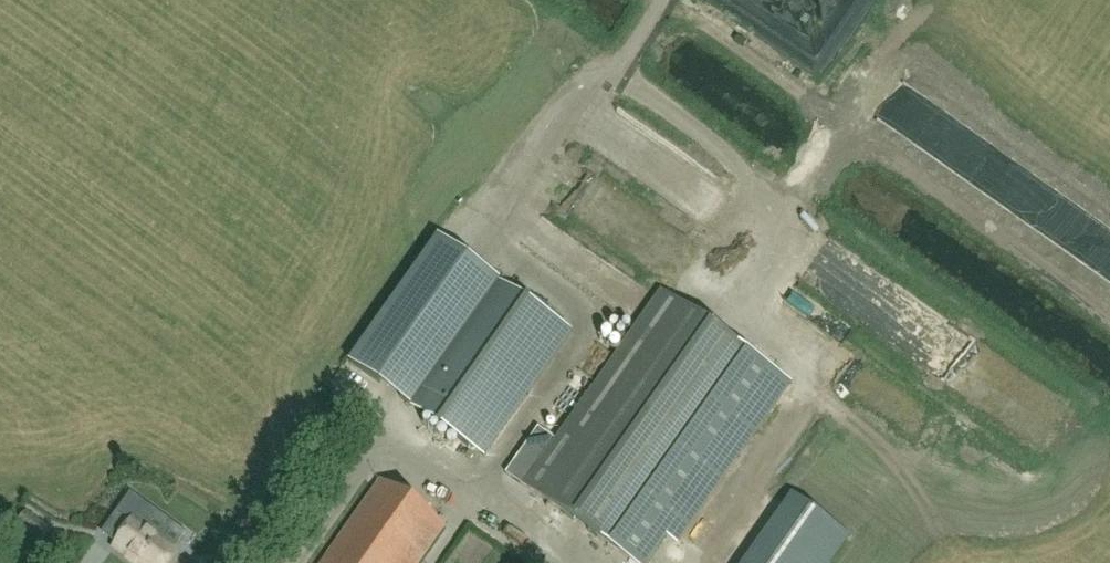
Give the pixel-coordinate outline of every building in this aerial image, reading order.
[(354,364),(412,407),(470,448),(558,325),(442,242),(354,364)] [(526,486),(635,562),(648,562),(666,537),(678,545),(792,384),(662,293),(557,442),(539,429),(510,470),(529,483),(526,486)] [(446,527),(381,480),(322,562),(420,562),(446,527)] [(53,534),(26,515),(16,530),(43,549),(53,534)] [(179,551),(136,519),(116,546),(140,562),(170,562),(179,551)]
